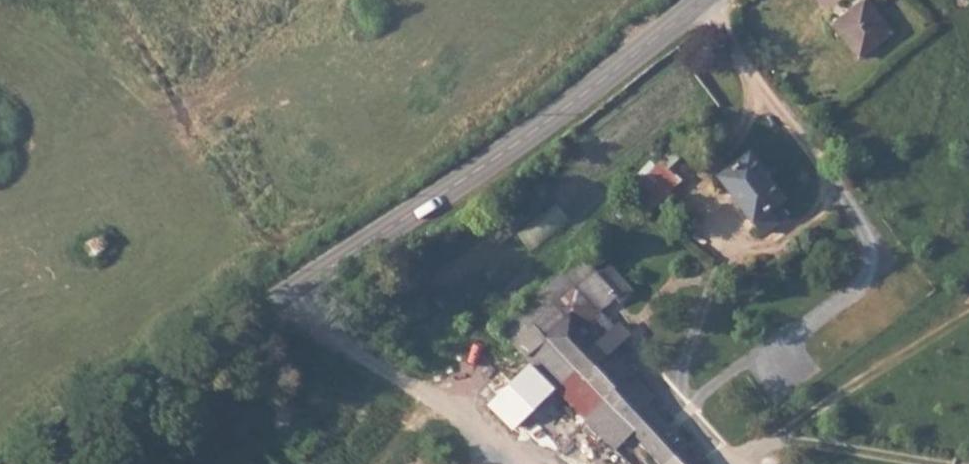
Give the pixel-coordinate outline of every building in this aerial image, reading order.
[(852,0),(820,0),(816,3),(822,8),(806,21),(834,53),(871,21),(852,0)] [(760,213),(754,207),(748,198),(763,188),(726,139),(695,163),(743,227),(760,213)] [(480,314),(585,430),(604,414),(635,449),(628,456),(636,463),(679,463),(622,400),(630,394),(608,369),(612,365),(595,346),(589,352),(574,335),(580,330),(592,319),(575,301),(592,286),(597,291),(608,280),(586,256),(575,266),(557,246),(480,314)] [(574,335),(589,352),(595,346),(580,330),(574,335)]
